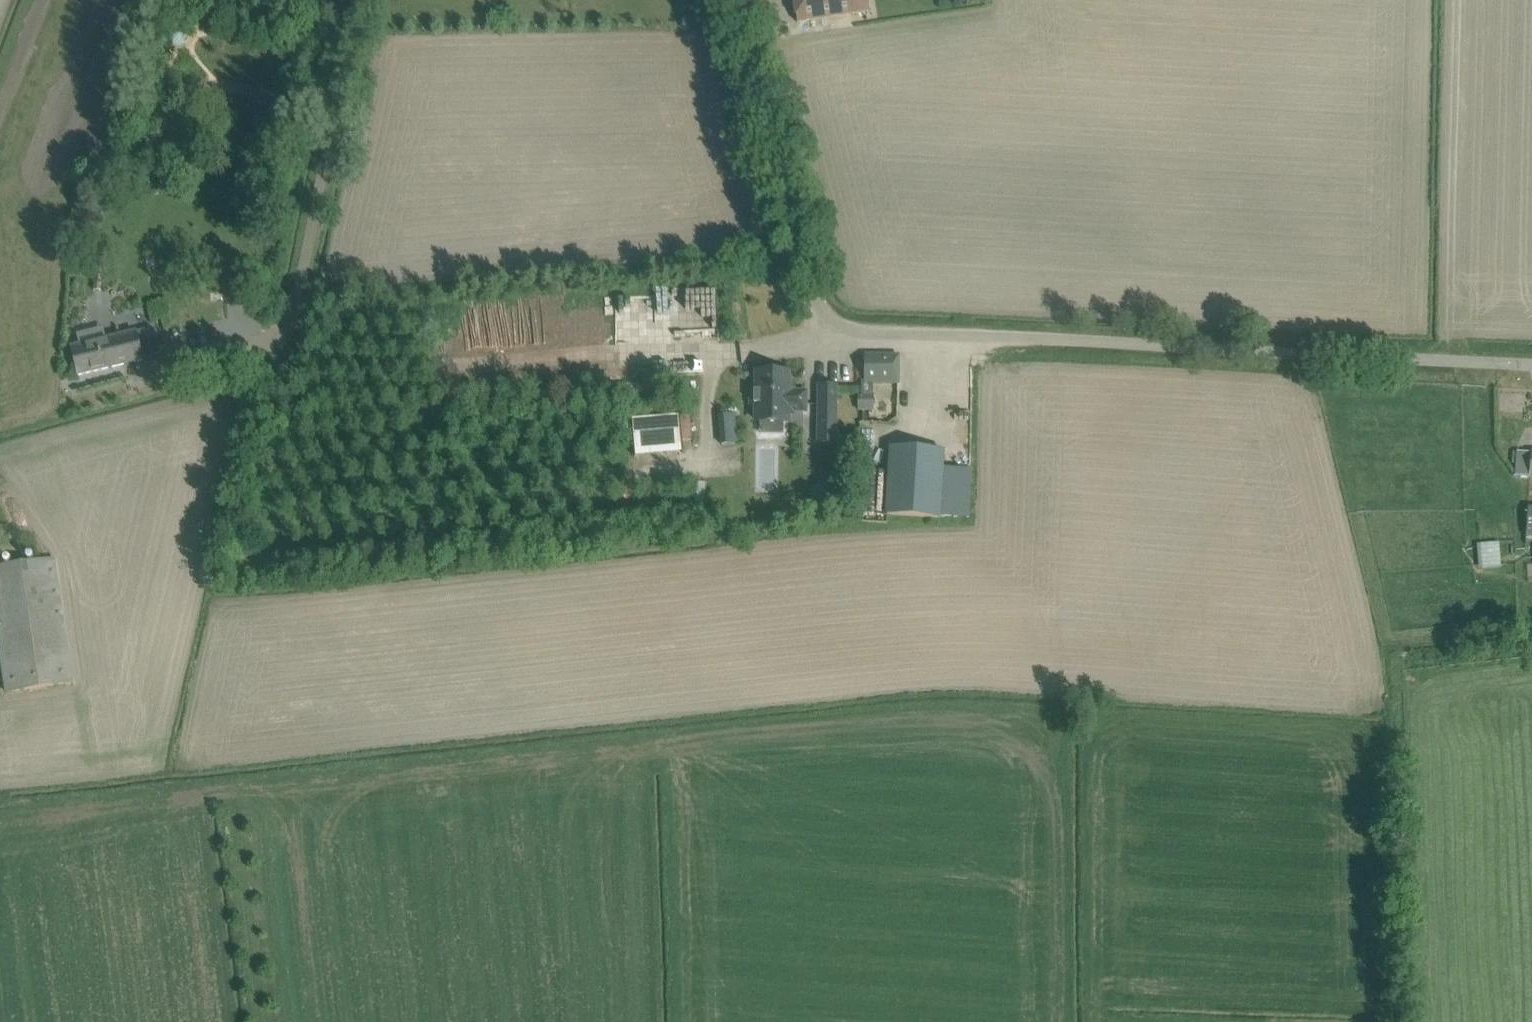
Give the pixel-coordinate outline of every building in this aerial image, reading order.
[(869,11),(867,0),(794,0),(798,22),(869,11)] [(72,348),(74,356),(78,375),(142,360),(135,332),(116,337),(72,348)] [(857,355),(856,422),(862,422),(862,409),(874,409),(874,394),(863,394),(863,382),(898,382),(898,355),(857,355)] [(805,410),(805,392),(788,392),(789,374),(772,374),(772,372),(762,372),(762,374),(757,374),(756,391),(752,391),(752,406),(756,407),(756,420),(788,421),(788,410),(805,410)] [(836,443),(837,386),(819,385),(818,443),(836,443)] [(722,439),(737,437),(734,412),(718,415),(722,439)] [(678,416),(622,421),(623,445),(631,445),(632,457),(681,453),(678,416)] [(750,454),(765,465),(776,450),(761,439),(750,454)] [(942,466),(943,450),(891,447),(888,510),(877,509),(876,522),(888,522),(888,512),(939,514),(939,513),(968,514),(970,467),(942,466)] [(1476,544),(1478,569),(1500,567),(1498,542),(1476,544)] [(57,578),(54,559),(0,567),(0,651),(6,689),(72,679),(57,578)]
